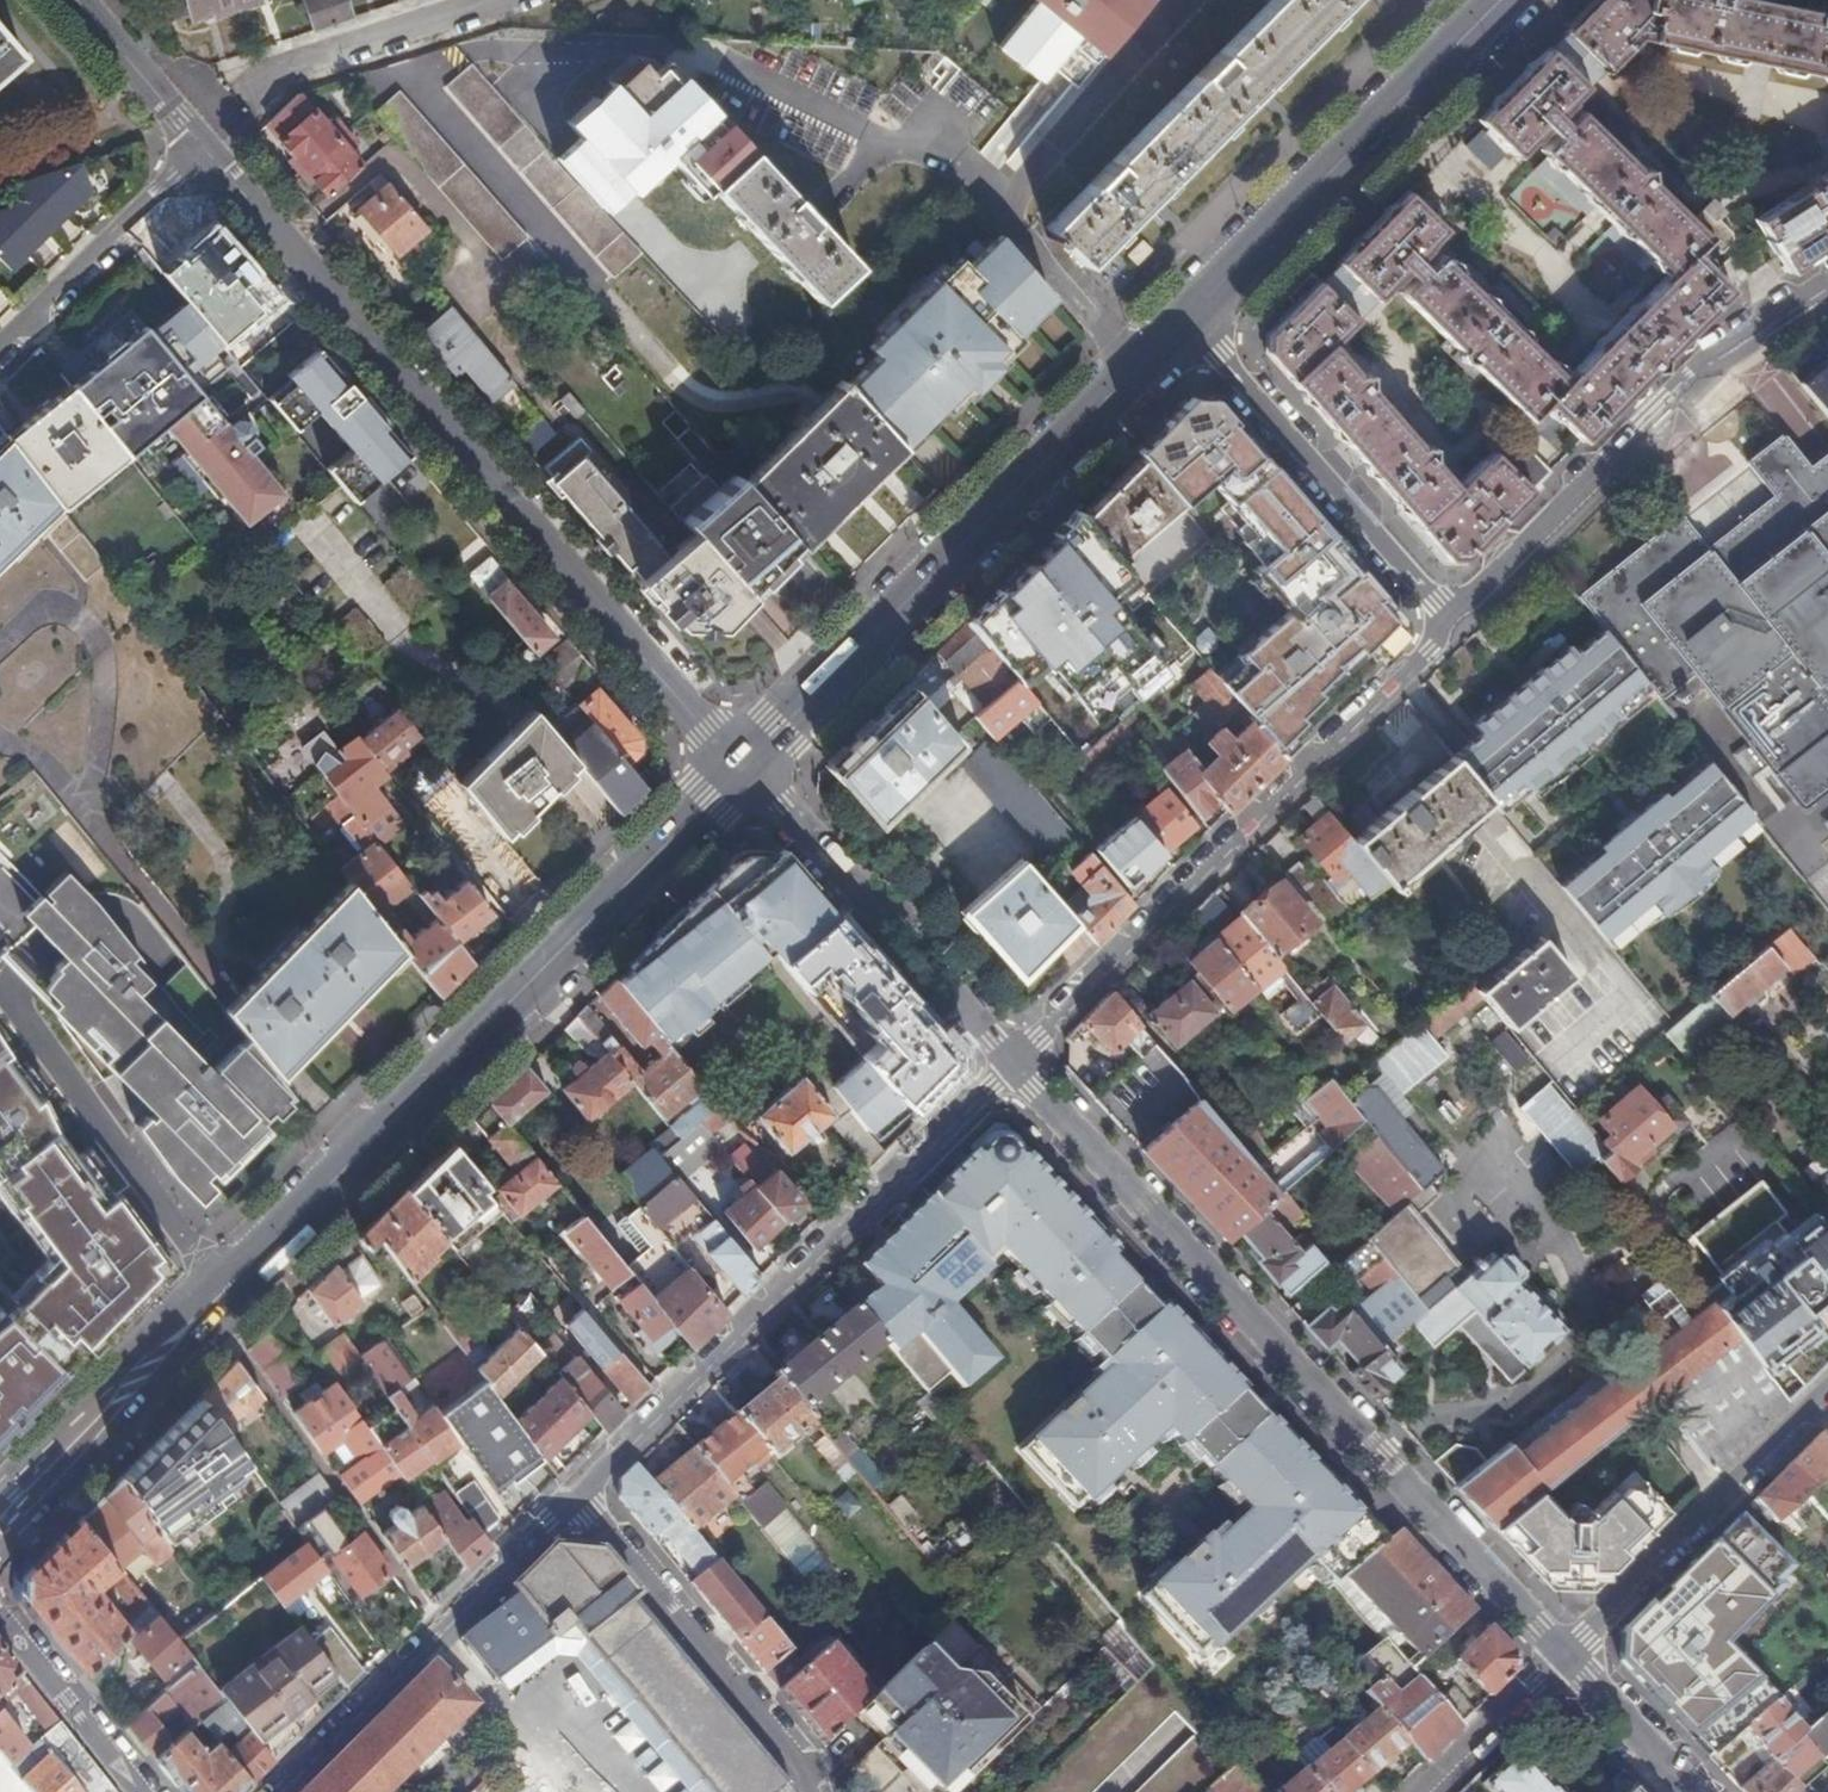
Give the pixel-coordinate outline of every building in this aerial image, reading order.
[(195,17),(217,9),(219,14),(258,0),(190,0),(195,17)] [(349,19),(344,0),(301,0),(309,29),(349,19)] [(1060,237),(1085,262),(1103,243),(1125,222),(1150,197),(1169,178),(1252,95),(1301,45),(1346,0),(1273,0),(1217,57),(1048,226),(1053,231),(1049,235),(1055,241),(1060,237)] [(1495,306),(1458,270),(1431,244),(1447,228),(1438,218),(1437,200),(1419,200),(1410,191),(1409,190),(1339,261),(1340,262),(1339,262),(1320,281),(1311,273),(1290,294),(1298,302),(1267,335),(1267,351),(1344,438),(1345,439),(1348,443),(1360,456),(1362,459),(1364,461),(1447,556),(1464,556),(1533,487),(1494,449),(1483,459),(1483,458),(1457,483),(1404,422),(1401,419),(1390,406),(1386,402),(1334,342),(1358,318),(1357,317),(1376,298),(1377,298),(1394,281),(1395,282),(1403,273),(1411,281),(1401,291),(1449,337),(1442,344),(1471,375),(1479,367),(1529,415),(1526,419),(1537,429),(1554,411),(1581,438),(1650,369),(1660,367),(1662,356),(1730,287),(1731,287),(1715,271),(1714,271),(1695,252),(1708,238),(1723,252),(1730,245),(1734,241),(1734,236),(1733,232),(1719,216),(1716,220),(1704,208),(1701,211),(1693,219),(1652,179),(1651,167),(1640,167),(1581,110),(1568,122),(1561,115),(1573,102),(1572,101),(1588,85),(1590,82),(1602,70),(1605,67),(1609,71),(1642,37),(1667,43),(1671,49),(1690,52),(1694,48),(1717,53),(1722,59),(1740,63),(1745,58),(1748,59),(1753,59),(1769,63),(1774,64),(1776,65),(1776,66),(1780,71),(1798,75),(1802,72),(1803,70),(1826,74),(1826,76),(1827,80),(1827,12),(1786,3),(1781,3),(1772,1),(1770,0),(1597,0),(1567,30),(1568,31),(1551,48),(1550,47),(1480,119),(1490,129),(1487,131),(1505,149),(1508,146),(1518,156),(1534,140),(1561,167),(1598,202),(1599,201),(1617,218),(1616,220),(1638,242),(1661,263),(1669,272),(1567,376),(1528,339),(1513,324),(1512,325),(1494,308),(1495,306)] [(0,24),(0,79),(28,56),(0,24)] [(524,175),(614,277),(643,251),(561,166),(559,164),(471,64),(445,86),(488,134),(524,175)] [(502,260),(503,259),(527,238),(528,236),(491,194),(400,89),(373,113),(386,128),(387,128),(395,137),(457,209),(502,260)] [(282,137),(279,139),(303,168),(318,155),(346,131),(334,117),(327,124),(314,110),(313,110),(298,94),(269,122),(282,137)] [(346,131),(318,155),(303,168),(327,195),(362,165),(350,151),(358,144),(346,131)] [(750,151),(712,186),(818,299),(821,296),(835,283),(856,264),(816,220),(822,215),(807,199),(801,204),(750,151)] [(82,163),(18,183),(24,201),(0,209),(0,256),(12,269),(95,194),(82,163)] [(1756,218),(1789,270),(1827,245),(1827,171),(1756,218)] [(391,184),(381,173),(370,182),(379,194),(391,184)] [(375,227),(396,251),(426,226),(391,184),(379,194),(354,215),(369,233),(375,227)] [(845,382),(899,442),(940,403),(945,409),(974,380),(969,376),(984,361),(989,367),(1018,338),(1014,332),(1026,321),(1021,316),(1035,303),(1039,308),(1053,295),(1000,233),(968,264),(959,256),(866,344),(875,353),(845,382)] [(198,241),(162,272),(187,300),(198,314),(219,297),(226,305),(246,288),(219,254),(213,259),(198,241)] [(1715,271),(1731,287),(1730,287),(1731,289),(1741,279),(1748,272),(1732,257),(1730,255),(1715,271)] [(226,305),(219,297),(198,314),(210,328),(230,310),(226,305)] [(187,300),(151,331),(131,309),(76,352),(90,369),(69,385),(128,454),(166,424),(245,521),(282,492),(249,451),(258,443),(251,434),(251,426),(248,422),(240,420),(231,428),(200,391),(237,362),(210,328),(198,314),(187,300)] [(453,307),(423,333),(457,373),(465,366),(492,397),(512,380),(476,336),(453,307)] [(1824,355),(1827,352),(1827,343),(1819,349),(1824,355)] [(318,348),(287,375),(290,379),(317,411),(349,449),(378,481),(410,454),(409,454),(408,453),(389,431),(348,382),(318,348)] [(1799,381),(1827,416),(1827,352),(1824,355),(1827,359),(1799,381)] [(793,422),(797,426),(742,481),(798,544),(828,515),(855,487),(899,442),(845,382),(840,376),(833,383),(837,387),(808,416),(803,411),(793,422)] [(290,379),(268,398),(294,430),(317,411),(290,379)] [(25,424),(36,439),(79,494),(128,454),(69,385),(25,424)] [(560,400),(576,419),(586,410),(570,392),(560,400)] [(1287,609),(1214,672),(1252,718),(1283,754),(1310,727),(1297,714),(1332,679),(1371,640),(1384,653),(1404,633),(1404,616),(1214,398),(1186,399),(1135,449),(1140,456),(1168,488),(1180,502),(1209,477),(1229,500),(1221,507),(1265,557),(1252,569),(1287,609)] [(555,433),(542,416),(516,439),(530,456),(555,433)] [(8,438),(62,508),(75,497),(79,494),(36,439),(25,424),(22,427),(8,438)] [(1580,598),(1604,628),(1650,686),(1660,698),(1692,673),(1758,753),(1802,808),(1827,787),(1827,451),(1809,467),(1782,433),(1747,460),(1774,494),(1792,515),(1725,570),(1708,549),(1682,516),(1580,598)] [(643,574),(670,551),(660,541),(666,536),(626,492),(623,494),(617,487),(620,485),(579,437),(544,468),(554,480),(552,482),(627,569),(634,563),(643,574)] [(8,438),(0,447),(0,553),(33,521),(86,581),(106,565),(62,508),(8,438)] [(378,481),(349,449),(326,468),(341,485),(355,502),(378,481)] [(1168,488),(1140,456),(1082,514),(1116,555),(1117,554),(1121,559),(1126,556),(1121,550),(1180,502),(1168,488)] [(671,506),(693,532),(744,591),(748,596),(785,559),(799,545),(798,544),(742,481),(735,472),(719,487),(707,473),(704,475),(671,506)] [(1010,577),(966,621),(1015,677),(1021,683),(1047,662),(1090,712),(1125,683),(1139,701),(1143,697),(1170,673),(1110,602),(1136,579),(1116,555),(1082,514),(1077,508),(1010,577)] [(670,551),(643,574),(638,578),(679,625),(718,626),(736,608),(732,603),(744,591),(693,532),(679,544),(675,548),(670,551)] [(815,538),(805,546),(820,564),(830,555),(815,538)] [(478,586),(488,598),(504,584),(510,579),(491,556),(481,565),(469,575),(478,586)] [(154,561),(137,575),(147,587),(163,573),(154,561)] [(385,583),(414,621),(440,600),(409,564),(408,565),(385,583)] [(410,564),(409,564),(440,600),(440,599),(410,564)] [(504,584),(488,598),(533,651),(549,637),(504,584)] [(386,644),(357,606),(334,625),(362,662),(386,644)] [(1015,677),(966,621),(908,681),(910,683),(924,700),(956,671),(964,682),(933,710),(952,733),(957,729),(974,714),(966,703),(975,695),(984,705),(1015,677)] [(1482,733),(1454,756),(1490,799),(1502,813),(1529,790),(1532,792),(1621,716),(1619,714),(1650,686),(1604,628),(1577,652),(1571,645),(1476,725),(1482,733)] [(581,652),(569,638),(540,661),(553,675),(581,652)] [(591,664),(581,652),(553,675),(563,688),(591,664)] [(1245,724),(1252,718),(1214,672),(1210,668),(1192,684),(1207,700),(1194,711),(1208,728),(1231,708),(1245,724)] [(1017,712),(1033,698),(1021,683),(1015,677),(984,705),(974,714),(976,717),(992,735),(1017,712)] [(924,700),(910,683),(832,761),(851,781),(853,780),(881,812),(962,736),(960,734),(957,729),(952,733),(933,710),(924,700)] [(579,706),(585,713),(626,762),(639,750),(638,738),(597,690),(579,706)] [(975,695),(966,703),(974,714),(984,705),(975,695)] [(1050,717),(1033,698),(1017,712),(1034,732),(1050,717)] [(399,707),(360,739),(386,771),(425,739),(399,707)] [(567,750),(577,762),(619,812),(645,785),(626,762),(585,713),(572,725),(582,737),(567,750)] [(974,714),(957,729),(960,734),(976,717),(974,714)] [(567,750),(539,716),(463,787),(464,789),(504,837),(577,762),(567,750)] [(1283,754),(1252,718),(1245,724),(1232,737),(1220,726),(1206,741),(1217,753),(1202,768),(1203,769),(1200,772),(1219,798),(1228,809),(1232,805),(1249,789),(1249,788),(1283,754)] [(1130,743),(1115,726),(1085,752),(1083,754),(1083,755),(1097,771),(1130,743)] [(1175,728),(1168,734),(1181,750),(1183,749),(1184,750),(1186,748),(1189,746),(1175,728)] [(338,749),(323,732),(304,748),(314,761),(328,750),(332,754),(338,749)] [(328,750),(314,761),(340,794),(348,805),(349,804),(378,843),(404,821),(375,784),(388,774),(386,771),(360,739),(356,734),(338,749),(332,754),(328,750)] [(966,763),(997,798),(1051,860),(1078,835),(1032,782),(992,735),(966,763)] [(1181,750),(1161,767),(1198,813),(1219,798),(1200,772),(1203,769),(1202,768),(1186,748),(1184,750),(1183,749),(1181,750)] [(1082,776),(1093,789),(1104,780),(1097,771),(1083,755),(1077,761),(1086,772),(1082,776)] [(1438,769),(1353,841),(1387,882),(1394,890),(1398,887),(1393,882),(1490,799),(1454,756),(1438,769)] [(1603,852),(1562,886),(1586,915),(1608,941),(1627,926),(1632,932),(1659,909),(1664,914),(1716,870),(1712,865),(1740,841),(1734,835),(1756,817),(1735,791),(1710,760),(1668,797),(1664,793),(1599,848),(1603,852)] [(170,769),(143,791),(153,803),(180,782),(170,769)] [(851,781),(880,813),(881,812),(853,780),(851,781)] [(1139,810),(1134,814),(1165,850),(1197,822),(1168,785),(1139,810)] [(319,826),(333,816),(340,825),(345,822),(365,848),(340,867),(350,881),(398,942),(439,994),(472,960),(456,939),(430,906),(429,907),(417,893),(407,879),(399,869),(378,843),(349,804),(348,805),(340,794),(311,817),(319,826)] [(1127,806),(1134,814),(1139,810),(1132,802),(1127,806)] [(1096,847),(1127,883),(1165,850),(1134,814),(1096,847)] [(1330,814),(1300,839),(1333,877),(1321,886),(1316,880),(1299,894),(1324,923),(1332,933),(1353,915),(1350,911),(1368,896),(1369,897),(1387,882),(1353,841),(1330,814)] [(474,868),(471,872),(510,922),(540,892),(502,846),(474,868)] [(1087,901),(1088,904),(1074,915),(1096,941),(1135,902),(1090,849),(1074,865),(1075,873),(1081,881),(1081,884),(1090,894),(1088,896),(1088,898),(1087,901)] [(734,857),(628,965),(649,989),(651,987),(662,1001),(684,1027),(704,1011),(701,1007),(773,947),(783,958),(785,956),(833,915),(815,893),(781,852),(765,852),(749,854),(734,857)] [(424,866),(416,856),(399,869),(407,879),(424,866)] [(1001,876),(965,907),(1018,967),(1073,913),(1037,872),(1024,857),(1001,876)] [(44,890),(51,897),(72,875),(66,868),(44,890)] [(32,903),(23,912),(41,930),(53,942),(66,954),(57,964),(60,967),(48,980),(63,994),(51,1007),(155,1110),(140,1126),(171,1173),(195,1199),(210,1183),(202,1175),(213,1165),(219,1171),(266,1126),(263,1123),(273,1114),(275,1116),(291,1101),(288,1098),(292,1094),(272,1069),(246,1037),(213,1069),(134,990),(152,973),(110,917),(94,897),(72,875),(51,897),(47,899),(41,893),(32,903)] [(429,907),(430,906),(456,939),(492,910),(467,878),(440,899),(429,884),(417,893),(429,907)] [(1270,879),(1257,889),(1263,895),(1275,886),(1270,879)] [(398,942),(350,881),(224,1009),(272,1069),(325,1015),(370,970),(398,942)] [(1240,914),(1242,916),(1274,955),(1313,922),(1280,881),(1275,886),(1263,895),(1240,914)] [(1211,934),(1216,940),(1258,991),(1259,990),(1284,968),(1274,955),(1242,916),(1237,922),(1213,894),(1194,912),(1212,933),(1211,934)] [(963,909),(1016,969),(1018,967),(965,907),(963,909)] [(880,1049),(864,1031),(852,1042),(876,1070),(912,1107),(954,1063),(833,915),(785,956),(783,958),(810,991),(830,975),(858,1007),(856,1009),(867,1022),(869,1020),(888,1041),(880,1049)] [(1789,925),(1767,942),(1786,964),(1790,969),(1811,952),(1807,947),(1789,925)] [(1216,940),(1211,934),(1184,954),(1189,960),(1216,940)] [(1506,966),(1477,990),(1483,997),(1509,1028),(1573,975),(1541,936),(1506,966)] [(1189,960),(1202,976),(1223,1003),(1230,1011),(1258,991),(1216,940),(1189,960)] [(1786,964),(1767,942),(1710,992),(1731,1016),(1732,1018),(1736,1013),(1732,1008),(1750,992),(1769,977),(1786,964)] [(1216,1011),(1215,1010),(1223,1003),(1202,976),(1192,984),(1189,979),(1148,1015),(1176,1046),(1194,1031),(1216,1011)] [(604,1047),(608,1052),(633,1080),(663,1116),(697,1089),(703,1098),(671,1125),(680,1136),(700,1120),(720,1104),(720,1103),(704,1085),(702,1084),(657,1029),(630,997),(614,978),(598,994),(636,1040),(644,1033),(662,1055),(641,1072),(611,1034),(612,1033),(587,1006),(578,1015),(604,1047)] [(1477,990),(1470,982),(1424,1020),(1437,1036),(1483,997),(1477,990)] [(1335,985),(1313,1004),(1345,1043),(1366,1025),(1335,985)] [(1259,990),(1258,991),(1230,1011),(1229,1011),(1236,1020),(1266,999),(1259,990)] [(1710,992),(1674,1022),(1663,1032),(1683,1057),(1731,1016),(1710,992)] [(1114,993),(1082,1023),(1110,1051),(1114,1051),(1117,1050),(1128,1039),(1132,1043),(1130,1044),(1140,1054),(1143,1058),(1157,1046),(1114,993)] [(595,1046),(599,1051),(604,1047),(578,1015),(564,1029),(587,1053),(595,1046)] [(1420,1023),(1373,1062),(1402,1097),(1403,1096),(1442,1064),(1449,1058),(1420,1023)] [(1533,1058),(1506,1026),(1487,1041),(1513,1073),(1533,1058)] [(1760,1030),(1749,1038),(1770,1064),(1781,1055),(1760,1030)] [(0,1042),(0,1195),(47,1260),(22,1286),(29,1292),(6,1315),(8,1318),(64,1373),(88,1349),(148,1288),(167,1269),(158,1256),(136,1227),(135,1227),(128,1212),(119,1193),(118,1193),(84,1151),(79,1155),(59,1129),(61,1128),(43,1097),(41,1098),(0,1042)] [(563,1088),(588,1118),(633,1080),(608,1052),(589,1067),(585,1062),(582,1061),(577,1061),(575,1061),(573,1062),(572,1064),(572,1069),(572,1074),(576,1078),(572,1080),(563,1088)] [(547,1091),(526,1066),(491,1102),(509,1123),(547,1091)] [(1332,1079),(1323,1067),(1294,1091),(1303,1102),(1305,1101),(1332,1079)] [(755,1113),(786,1151),(833,1112),(802,1074),(755,1113)] [(1199,1102),(1145,1152),(1227,1239),(1265,1207),(1366,1120),(1351,1102),(1332,1079),(1305,1101),(1319,1118),(1276,1155),(1258,1170),(1238,1147),(1199,1102)] [(1576,1109),(1553,1081),(1521,1110),(1579,1175),(1599,1159),(1610,1150),(1603,1142),(1576,1109)] [(1368,1240),(1428,1310),(1467,1275),(1446,1249),(1418,1215),(1441,1195),(1432,1183),(1447,1170),(1413,1130),(1379,1088),(1370,1087),(1351,1102),(1366,1120),(1411,1173),(1423,1189),(1398,1210),(1366,1238),(1368,1240)] [(1599,1119),(1611,1134),(1603,1142),(1610,1150),(1611,1151),(1601,1159),(1617,1180),(1639,1162),(1634,1156),(1652,1140),(1658,1147),(1676,1133),(1669,1125),(1682,1114),(1681,1114),(1666,1096),(1653,1106),(1636,1087),(1599,1119)] [(490,1177),(501,1191),(496,1195),(494,1197),(501,1205),(512,1219),(558,1181),(537,1157),(509,1123),(491,1102),(474,1120),(508,1162),(512,1166),(507,1171),(503,1166),(490,1177)] [(1450,1102),(1441,1110),(1452,1123),(1461,1116),(1450,1102)] [(727,1113),(720,1104),(700,1120),(710,1131),(730,1115),(727,1113)] [(1688,1122),(1682,1114),(1669,1125),(1676,1133),(1687,1123),(1688,1122)] [(680,1136),(665,1148),(658,1153),(675,1173),(680,1179),(696,1165),(721,1144),(710,1131),(700,1120),(680,1136)] [(861,1121),(844,1137),(870,1166),(885,1151),(861,1121)] [(671,1125),(656,1137),(665,1148),(680,1136),(671,1125)] [(1255,1131),(1238,1147),(1258,1170),(1276,1155),(1255,1131)] [(428,1167),(406,1189),(447,1237),(454,1246),(501,1205),(494,1197),(486,1188),(490,1184),(453,1141),(428,1167)] [(653,1147),(617,1176),(639,1203),(675,1173),(658,1153),(653,1147)] [(732,1156),(750,1178),(783,1218),(803,1201),(775,1169),(769,1174),(749,1151),(745,1155),(741,1149),(732,1156)] [(640,1205),(677,1248),(714,1218),(680,1179),(675,1173),(639,1203),(640,1205)] [(1411,1173),(1385,1195),(1398,1210),(1423,1189),(1411,1173)] [(723,1212),(752,1244),(783,1218),(750,1178),(739,1187),(744,1194),(723,1212)] [(1715,1305),(1772,1376),(1787,1363),(1804,1384),(1827,1361),(1827,1339),(1804,1308),(1819,1296),(1819,1293),(1826,1292),(1827,1291),(1827,1229),(1817,1216),(1799,1230),(1790,1238),(1775,1221),(1785,1213),(1761,1182),(1693,1236),(1717,1266),(1725,1259),(1742,1282),(1715,1305)] [(447,1237),(406,1189),(382,1214),(360,1236),(368,1246),(379,1236),(393,1256),(409,1277),(432,1255),(430,1253),(444,1239),(447,1237)] [(1292,1201),(1284,1191),(1265,1207),(1273,1217),(1292,1201)] [(881,1287),(856,1308),(887,1345),(916,1379),(928,1393),(951,1374),(964,1390),(995,1364),(998,1362),(952,1308),(992,1268),(932,1196),(890,1239),(863,1266),(881,1287)] [(634,1272),(640,1280),(681,1330),(692,1343),(726,1308),(677,1248),(640,1205),(618,1223),(641,1252),(627,1264),(631,1269),(634,1272)] [(1310,1244),(1302,1251),(1273,1217),(1265,1207),(1240,1229),(1264,1257),(1259,1261),(1275,1281),(1276,1280),(1286,1292),(1324,1261),(1310,1244)] [(567,1232),(612,1285),(631,1269),(627,1264),(586,1215),(567,1232)] [(742,1293),(761,1273),(715,1220),(696,1238),(742,1293)] [(1328,1307),(1307,1326),(1326,1346),(1338,1336),(1363,1365),(1384,1348),(1401,1332),(1411,1325),(1413,1323),(1428,1310),(1368,1240),(1335,1269),(1355,1284),(1362,1279),(1376,1294),(1354,1313),(1344,1302),(1333,1312),(1328,1307)] [(1478,1265),(1467,1275),(1428,1310),(1413,1323),(1434,1347),(1460,1324),(1511,1380),(1567,1330),(1522,1280),(1521,1281),(1518,1278),(1525,1272),(1525,1268),(1510,1253),(1507,1252),(1500,1258),(1494,1252),(1483,1260),(1480,1257),(1474,1261),(1478,1265)] [(340,1269),(335,1261),(307,1289),(332,1323),(363,1301),(361,1298),(382,1283),(362,1253),(340,1269)] [(1717,1266),(1726,1277),(1706,1293),(1712,1300),(1715,1305),(1742,1282),(1725,1259),(1717,1266)] [(642,1324),(637,1328),(653,1348),(659,1343),(662,1346),(681,1330),(640,1280),(619,1296),(642,1324)] [(1345,1578),(1387,1542),(1269,1415),(1265,1419),(1241,1393),(1245,1390),(1227,1370),(1165,1304),(1159,1311),(1136,1286),(1081,1336),(1096,1352),(1102,1358),(1111,1368),(1101,1377),(1048,1427),(1021,1452),(1073,1508),(1085,1497),(1089,1501),(1101,1490),(1106,1485),(1127,1466),(1144,1449),(1157,1437),(1167,1428),(1176,1438),(1182,1445),(1186,1442),(1200,1457),(1224,1483),(1251,1511),(1244,1518),(1229,1532),(1215,1545),(1207,1537),(1187,1556),(1172,1570),(1157,1584),(1154,1587),(1143,1597),(1196,1654),(1204,1647),(1208,1643),(1215,1650),(1244,1623),(1254,1614),(1267,1602),(1312,1560),(1336,1586),(1336,1585),(1345,1578)] [(1649,1333),(1632,1347),(1616,1359),(1593,1377),(1589,1380),(1564,1400),(1537,1421),(1511,1442),(1518,1451),(1678,1326),(1712,1300),(1706,1293),(1704,1290),(1680,1309),(1676,1312),(1659,1325),(1649,1333)] [(531,1291),(517,1303),(528,1317),(543,1304),(531,1291)] [(1715,1305),(1712,1300),(1678,1326),(1518,1451),(1511,1442),(1487,1461),(1455,1485),(1486,1518),(1533,1569),(1553,1590),(1598,1590),(1627,1561),(1676,1511),(1636,1470),(1588,1517),(1570,1519),(1542,1490),(1598,1443),(1655,1396),(1716,1471),(1789,1399),(1772,1376),(1715,1305)] [(517,1303),(507,1313),(509,1315),(519,1327),(519,1326),(519,1325),(528,1317),(517,1303)] [(585,1305),(567,1321),(633,1402),(651,1383),(612,1337),(587,1307),(585,1305)] [(887,1345),(857,1308),(777,1375),(781,1379),(808,1412),(887,1345)] [(450,1312),(440,1319),(461,1347),(470,1340),(450,1312)] [(535,1358),(554,1382),(516,1419),(539,1451),(544,1457),(591,1411),(537,1347),(519,1326),(519,1327),(476,1367),(484,1377),(497,1395),(535,1358)] [(268,1329),(248,1349),(283,1398),(297,1387),(300,1373),(268,1329)] [(345,1332),(314,1354),(330,1376),(360,1356),(361,1355),(345,1332)] [(1401,1332),(1384,1348),(1396,1362),(1413,1348),(1401,1332)] [(552,1334),(537,1347),(591,1411),(605,1429),(624,1410),(575,1355),(571,1358),(552,1334)] [(1089,1358),(1096,1352),(1081,1336),(1075,1343),(1089,1358)] [(360,1356),(372,1374),(407,1425),(431,1459),(458,1439),(439,1412),(434,1405),(416,1418),(395,1388),(404,1380),(388,1356),(396,1350),(387,1337),(372,1347),(364,1353),(361,1355),(360,1356)] [(368,1341),(359,1347),(364,1353),(372,1347),(368,1341)] [(1363,1365),(1352,1374),(1371,1395),(1401,1367),(1396,1362),(1384,1348),(1363,1365)] [(396,1350),(388,1356),(404,1380),(412,1374),(396,1350)] [(372,1374),(360,1356),(330,1376),(334,1382),(343,1394),(344,1394),(372,1374)] [(1111,1368),(1102,1358),(1092,1367),(1101,1377),(1111,1368)] [(264,1395),(238,1359),(202,1396),(223,1425),(224,1426),(264,1395)] [(439,1412),(458,1439),(492,1488),(539,1451),(516,1419),(497,1395),(484,1377),(439,1412)] [(781,1379),(739,1414),(768,1452),(773,1457),(816,1421),(808,1412),(781,1379)] [(323,1390),(315,1380),(301,1390),(308,1400),(323,1390)] [(323,1390),(308,1400),(293,1411),(309,1433),(350,1404),(344,1394),(343,1394),(334,1382),(323,1390)] [(362,1420),(350,1404),(309,1433),(321,1450),(345,1432),(362,1420)] [(739,1414),(715,1434),(696,1450),(697,1450),(726,1486),(742,1474),(768,1452),(739,1414)] [(137,1470),(134,1466),(120,1480),(168,1542),(184,1531),(185,1522),(195,1515),(198,1520),(244,1487),(239,1481),(255,1469),(224,1426),(223,1425),(208,1436),(199,1424),(192,1428),(186,1420),(137,1470)] [(367,1428),(362,1420),(345,1432),(350,1440),(367,1428)] [(380,1445),(381,1447),(400,1474),(403,1478),(431,1459),(407,1425),(380,1445)] [(1166,1447),(1176,1438),(1167,1428),(1157,1437),(1166,1447)] [(1822,1432),(1756,1498),(1778,1523),(1827,1475),(1827,1439),(1822,1432)] [(829,1437),(818,1447),(835,1467),(846,1458),(829,1437)] [(1193,1463),(1200,1457),(1186,1442),(1182,1445),(1179,1448),(1193,1463)] [(1475,1447),(1456,1443),(1445,1452),(1434,1462),(1455,1485),(1487,1461),(1475,1447)] [(381,1447),(364,1459),(340,1477),(360,1503),(400,1474),(381,1447)] [(1150,1456),(1144,1449),(1127,1466),(1133,1472),(1150,1456)] [(697,1450),(654,1486),(681,1519),(694,1534),(694,1533),(736,1498),(726,1486),(697,1450)] [(846,1458),(835,1467),(848,1483),(852,1480),(859,1473),(846,1458)] [(463,1462),(442,1475),(472,1517),(490,1544),(505,1529),(499,1520),(502,1518),(463,1462)] [(622,1500),(655,1540),(656,1539),(663,1534),(681,1519),(654,1486),(638,1466),(623,1481),(622,1500)] [(338,1497),(319,1471),(278,1501),(297,1526),(338,1497)] [(742,1474),(726,1486),(736,1498),(743,1506),(758,1493),(742,1474)] [(81,1518),(98,1540),(119,1565),(121,1567),(144,1548),(156,1564),(174,1550),(168,1542),(120,1480),(120,1479),(81,1518)] [(848,1483),(827,1500),(863,1545),(889,1524),(852,1480),(848,1483)] [(1217,1489),(1244,1518),(1251,1511),(1224,1483),(1217,1489)] [(758,1493),(743,1506),(748,1512),(763,1531),(784,1514),(789,1509),(767,1485),(758,1493)] [(1096,1509),(1108,1498),(1113,1493),(1106,1485),(1101,1490),(1089,1501),(1096,1509)] [(338,1497),(297,1526),(307,1540),(317,1553),(329,1544),(320,1528),(347,1509),(338,1497)] [(425,1510),(445,1537),(467,1568),(490,1544),(472,1517),(467,1521),(456,1507),(453,1510),(443,1497),(425,1510)] [(396,1524),(382,1533),(405,1565),(445,1537),(425,1510),(422,1505),(410,1514),(404,1506),(397,1505),(390,1510),(390,1516),(396,1524)] [(784,1514),(763,1531),(817,1596),(839,1579),(784,1514)] [(1795,1571),(1741,1514),(1620,1624),(1620,1662),(1709,1760),(1746,1727),(1778,1698),(1731,1644),(1798,1583),(1791,1575),(1795,1571)] [(81,1518),(27,1574),(25,1592),(88,1672),(121,1641),(126,1632),(151,1604),(127,1575),(115,1585),(133,1609),(122,1619),(95,1584),(119,1565),(98,1540),(81,1518)] [(699,1578),(692,1583),(740,1641),(766,1621),(718,1562),(706,1547),(694,1533),(694,1534),(681,1519),(663,1534),(667,1538),(699,1578)] [(1215,1545),(1229,1532),(1221,1524),(1207,1537),(1215,1545)] [(1401,1530),(1344,1578),(1404,1639),(1399,1644),(1412,1658),(1406,1663),(1386,1639),(1383,1641),(1351,1666),(1370,1689),(1366,1693),(1379,1709),(1405,1740),(1425,1762),(1461,1726),(1440,1702),(1412,1669),(1475,1609),(1443,1575),(1401,1530)] [(333,1554),(361,1593),(392,1570),(364,1532),(333,1554)] [(663,1534),(656,1539),(660,1544),(667,1538),(663,1534)] [(317,1553),(307,1540),(262,1574),(284,1602),(327,1567),(317,1553)] [(704,1686),(634,1601),(641,1596),(605,1551),(555,1548),(515,1589),(520,1596),(464,1639),(388,1714),(310,1791),(389,1791),(475,1707),(474,1705),(485,1692),(556,1639),(588,1643),(710,1791),(792,1791),(704,1686)] [(1157,1584),(1172,1570),(1166,1563),(1151,1578),(1157,1584)] [(1344,1578),(1336,1585),(1356,1609),(1383,1641),(1386,1639),(1406,1663),(1412,1658),(1399,1644),(1404,1639),(1344,1578)] [(1273,1609),(1267,1602),(1254,1614),(1260,1621),(1273,1609)] [(162,1676),(164,1674),(173,1684),(198,1663),(178,1639),(160,1615),(131,1639),(162,1676)] [(791,1619),(776,1633),(792,1653),(798,1659),(813,1645),(791,1619)] [(871,1791),(886,1791),(913,1767),(923,1756),(941,1774),(930,1785),(937,1791),(955,1791),(1041,1709),(953,1619),(928,1644),(889,1681),(875,1696),(864,1705),(891,1733),(851,1771),(871,1791)] [(766,1621),(740,1641),(767,1674),(792,1653),(776,1633),(766,1621)] [(340,1676),(301,1625),(218,1689),(224,1697),(255,1736),(258,1734),(246,1719),(270,1700),(281,1714),(286,1710),(295,1721),(340,1676)] [(1106,1645),(1101,1649),(1136,1686),(1158,1665),(1124,1626),(1106,1645)] [(1491,1627),(1456,1661),(1489,1698),(1515,1673),(1515,1653),(1491,1627)] [(128,1652),(121,1641),(88,1672),(103,1690),(124,1669),(128,1652)] [(1203,1661),(1210,1655),(1215,1650),(1208,1643),(1204,1647),(1196,1654),(1203,1661)] [(806,1669),(781,1691),(824,1744),(864,1705),(875,1696),(832,1644),(806,1669)] [(4,1706),(19,1693),(43,1722),(20,1740),(1,1714),(0,1714),(0,1755),(10,1767),(60,1723),(0,1646),(0,1703),(4,1706)] [(798,1659),(792,1653),(767,1674),(781,1691),(806,1669),(798,1659)] [(198,1663),(173,1684),(129,1722),(156,1756),(186,1730),(200,1718),(224,1697),(218,1689),(198,1663)] [(1454,1689),(1440,1702),(1461,1726),(1472,1715),(1454,1689)] [(226,1729),(237,1742),(227,1752),(252,1781),(274,1759),(255,1736),(224,1697),(200,1718),(216,1738),(226,1729)] [(1778,1698),(1746,1727),(1774,1760),(1775,1761),(1776,1760),(1800,1738),(1813,1726),(1809,1720),(1801,1726),(1778,1698)] [(1379,1709),(1342,1740),(1370,1773),(1405,1740),(1379,1709)] [(1813,1726),(1800,1738),(1819,1758),(1827,1750),(1827,1712),(1813,1726)] [(14,1773),(29,1791),(115,1791),(60,1723),(10,1767),(14,1773)] [(1306,1767),(1327,1791),(1351,1791),(1370,1773),(1342,1740),(1333,1728),(1318,1740),(1312,1739),(1302,1749),(1302,1757),(1299,1761),(1305,1769),(1306,1767)] [(252,1781),(227,1752),(218,1740),(205,1753),(186,1730),(156,1756),(185,1791),(241,1791),(252,1781)] [(1213,1730),(1150,1791),(1199,1791),(1234,1756),(1213,1730)] [(1776,1760),(1803,1789),(1806,1791),(1815,1791),(1808,1785),(1827,1767),(1819,1758),(1800,1738),(1776,1760)] [(1520,1750),(1484,1784),(1492,1791),(1558,1791),(1520,1750)] [(8,1778),(14,1773),(10,1767),(0,1755),(0,1768),(8,1778)] [(1740,1790),(1742,1791),(1800,1791),(1803,1789),(1776,1760),(1775,1761),(1774,1760),(1740,1790)] [(1239,1762),(1209,1791),(1265,1791),(1239,1762)] [(1306,1767),(1305,1769),(1290,1781),(1276,1791),(1327,1791),(1306,1767)] [(1603,1791),(1631,1791),(1634,1789),(1638,1785),(1625,1770),(1603,1791)] [(1282,1771),(1267,1785),(1273,1791),(1276,1791),(1290,1781),(1282,1771)]
